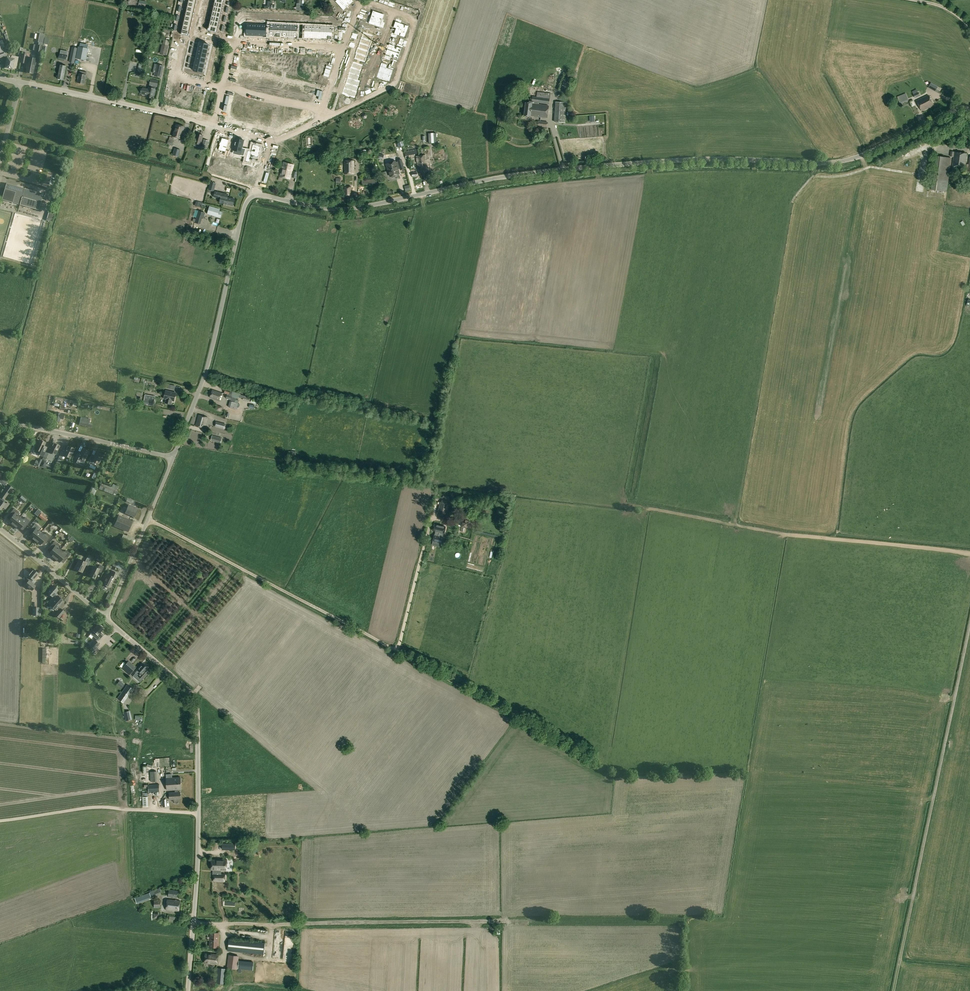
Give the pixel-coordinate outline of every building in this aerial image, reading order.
[(341,4),(345,9),(353,1),(352,0),(346,0),(341,4)] [(367,17),(365,23),(369,24),(370,21),(375,23),(378,13),(373,11),(370,18),(367,17)] [(378,13),(375,23),(380,25),(380,27),(383,28),(385,23),(382,22),(384,14),(378,13)] [(396,19),(395,22),(397,23),(395,28),(396,28),(406,32),(408,26),(401,23),(402,20),(396,19)] [(392,33),(390,36),(396,38),(397,35),(404,37),(406,32),(396,28),(394,33),(392,33)] [(363,32),(361,38),(370,41),(372,35),(363,32)] [(361,38),(359,43),(369,46),(370,41),(361,38)] [(162,44),(160,54),(166,56),(168,45),(169,46),(170,41),(164,39),(162,44)] [(390,41),(388,44),(391,45),(389,50),(399,54),(401,48),(394,46),(395,43),(390,41)] [(359,43),(358,48),(367,51),(369,46),(359,43)] [(76,59),(85,61),(88,48),(78,46),(76,59)] [(357,48),(356,53),(365,56),(367,51),(358,48),(357,48)] [(68,51),(61,50),(59,58),(66,60),(68,51)] [(385,55),(384,58),(389,60),(390,57),(398,60),(399,54),(389,50),(387,56),(385,55)] [(26,72),(32,73),(34,65),(35,66),(36,59),(28,57),(26,57),(26,55),(25,54),(25,52),(23,51),(21,63),(25,63),(27,63),(26,68),(27,68),(26,72)] [(356,53),(354,58),(363,61),(365,56),(356,53)] [(5,67),(12,69),(12,68),(16,68),(18,57),(12,55),(10,58),(7,58),(5,67)] [(353,62),(351,67),(360,71),(362,65),(353,62)] [(381,63),(380,66),(382,67),(381,72),(391,76),(393,70),(386,68),(387,65),(381,63)] [(63,80),(66,66),(60,65),(57,78),(63,80)] [(153,75),(155,75),(155,76),(160,77),(162,66),(157,65),(156,71),(154,71),(153,75)] [(351,67),(349,73),(350,73),(359,76),(360,71),(351,67),(351,68),(351,67)] [(79,74),(79,76),(78,76),(77,79),(78,79),(77,82),(84,84),(86,75),(86,72),(80,71),(79,74)] [(381,72),(379,78),(389,81),(391,76),(381,72)] [(348,78),(346,83),(355,86),(357,81),(348,78)] [(145,89),(143,94),(147,95),(146,97),(153,98),(156,86),(157,86),(158,80),(151,79),(150,85),(151,85),(151,88),(148,88),(148,89),(145,89)] [(938,86),(931,83),(928,88),(935,91),(936,89),(938,86)] [(165,88),(163,94),(166,94),(165,102),(171,103),(173,92),(167,91),(168,88),(165,88)] [(344,88),(342,93),(346,95),(349,97),(350,96),(352,97),(354,91),(345,88),(344,88)] [(173,92),(171,103),(176,104),(178,97),(181,98),(182,92),(179,91),(179,93),(173,92)] [(905,93),(900,96),(903,103),(908,100),(905,93)] [(929,95),(923,98),(928,108),(934,105),(929,95)] [(524,110),(524,115),(530,116),(547,118),(548,106),(538,104),(538,103),(548,104),(549,98),(532,96),(531,103),(525,102),(524,107),(524,108),(523,110),(524,110)] [(928,108),(923,98),(917,101),(922,111),(928,108)] [(189,99),(187,107),(191,108),(191,109),(195,109),(199,110),(200,104),(195,102),(195,100),(189,99)] [(566,102),(555,102),(553,122),(564,123),(566,102)] [(234,104),(233,110),(236,110),(234,118),(240,119),(242,108),(237,107),(237,104),(234,104)] [(242,108),(240,119),(246,120),(247,113),(250,114),(252,108),(248,107),(248,110),(242,108)] [(257,108),(256,114),(259,115),(257,122),(263,123),(266,112),(260,111),(260,109),(257,108)] [(266,112),(263,123),(269,125),(271,117),(274,118),(275,112),(272,111),(271,114),(266,112)] [(293,112),(282,118),(285,123),(289,122),(292,120),(296,118),(293,112)] [(180,138),(184,126),(176,124),(172,136),(180,138)] [(194,143),(193,145),(200,147),(200,145),(203,135),(197,133),(194,143)] [(224,135),(220,147),(227,149),(226,153),(229,154),(231,148),(228,147),(231,137),(224,135)] [(241,152),(240,155),(244,156),(246,148),(242,147),(244,140),(236,138),(233,150),(241,152)] [(249,148),(246,159),(250,160),(252,153),(259,155),(262,144),(254,142),(252,149),(249,148)] [(179,157),(181,150),(174,148),(172,155),(179,157)] [(414,156),(416,155),(416,154),(417,154),(416,149),(404,152),(406,160),(408,159),(408,155),(413,154),(414,156)] [(953,166),(958,167),(965,168),(967,153),(955,152),(951,151),(950,156),(954,157),(953,166)] [(440,154),(432,155),(433,165),(441,164),(440,154)] [(425,155),(424,155),(416,156),(417,169),(427,168),(425,155)] [(941,156),(936,156),(931,189),(936,190),(947,192),(952,158),(941,156)] [(395,161),(386,164),(388,171),(390,177),(391,176),(392,178),(395,177),(395,175),(399,174),(398,169),(400,169),(400,170),(404,169),(401,159),(397,160),(398,162),(395,162),(395,161)] [(354,174),(354,160),(344,160),(344,174),(354,174)] [(283,162),(279,176),(290,179),(290,177),(292,178),(296,178),(296,177),(297,172),(293,171),(292,175),(291,175),(293,165),(283,162)] [(240,171),(238,178),(249,182),(252,175),(240,171)] [(20,204),(24,188),(6,183),(2,199),(20,204)] [(24,188),(20,204),(39,210),(43,193),(24,188)] [(228,194),(215,191),(213,197),(220,199),(219,203),(232,206),(234,198),(227,197),(228,194)] [(219,211),(220,209),(209,206),(207,214),(220,218),(222,212),(219,211)] [(198,211),(195,222),(200,224),(202,218),(203,219),(205,213),(198,211)] [(240,394),(225,389),(224,393),(227,394),(226,398),(230,400),(228,407),(236,409),(238,403),(235,402),(236,398),(239,397),(243,399),(243,400),(248,402),(250,397),(240,394)] [(209,397),(210,397),(219,401),(222,393),(212,390),(211,394),(210,394),(209,397)] [(165,391),(164,398),(166,399),(165,403),(171,404),(171,400),(174,401),(176,393),(165,391)] [(78,401),(56,397),(55,402),(57,402),(57,401),(58,400),(67,402),(67,405),(76,407),(77,405),(78,405),(78,403),(77,403),(78,401)] [(63,419),(64,413),(56,412),(54,420),(59,421),(60,418),(63,419)] [(198,415),(195,426),(204,428),(208,417),(198,415)] [(81,417),(79,425),(91,427),(92,424),(89,423),(90,419),(81,417)] [(36,452),(43,455),(46,450),(47,447),(44,446),(45,443),(39,440),(35,448),(37,449),(36,452)] [(46,452),(48,453),(49,451),(56,454),(60,446),(53,443),(51,448),(48,446),(46,452)] [(59,457),(62,459),(63,455),(70,458),(74,449),(67,445),(64,452),(62,451),(59,457)] [(80,455),(77,453),(73,461),(79,464),(80,462),(84,463),(89,452),(83,449),(80,455)] [(93,458),(90,456),(86,466),(89,467),(90,464),(96,467),(97,467),(99,463),(103,454),(96,451),(93,458)] [(0,480),(0,483),(5,486),(6,484),(7,485),(8,483),(7,483),(8,481),(3,476),(0,480)] [(101,483),(99,489),(116,495),(119,490),(101,483)] [(0,496),(0,497),(4,500),(10,492),(11,492),(14,488),(8,484),(5,488),(6,489),(0,496)] [(0,501),(0,509),(1,509),(3,507),(5,509),(9,503),(7,502),(6,503),(4,502),(5,500),(4,500),(0,497),(0,501)] [(449,504),(441,502),(438,514),(446,516),(449,504)] [(128,505),(125,513),(134,517),(137,509),(128,505)] [(14,525),(20,517),(17,514),(19,512),(14,508),(9,514),(12,516),(8,521),(14,525)] [(46,519),(49,514),(43,510),(40,514),(46,519)] [(132,521),(118,515),(114,526),(128,532),(132,521)] [(20,517),(14,525),(19,529),(23,525),(26,527),(30,521),(25,517),(24,520),(20,517)] [(466,537),(470,522),(467,521),(462,536),(466,537)] [(35,540),(41,532),(38,530),(40,527),(35,523),(31,529),(33,531),(30,536),(35,540)] [(433,531),(436,531),(435,535),(434,535),(433,541),(442,543),(443,538),(441,537),(442,533),(443,533),(445,527),(434,524),(433,531)] [(41,532),(35,540),(40,545),(44,540),(47,542),(51,536),(47,532),(45,535),(41,532)] [(134,538),(123,534),(121,541),(132,545),(132,544),(134,545),(135,541),(133,541),(134,538)] [(54,558),(61,550),(57,547),(59,545),(55,541),(50,547),(53,549),(49,553),(54,558)] [(61,550),(54,558),(59,562),(63,557),(66,560),(71,554),(66,550),(64,552),(61,550)] [(82,572),(85,565),(88,567),(93,556),(89,554),(87,558),(85,562),(79,559),(74,568),(82,572)] [(99,565),(98,568),(93,566),(89,575),(95,578),(98,572),(101,573),(104,567),(99,565)] [(33,580),(38,573),(33,569),(28,576),(26,578),(29,580),(25,585),(32,591),(36,586),(31,581),(33,579),(33,580)] [(103,579),(105,580),(103,584),(110,587),(114,577),(116,578),(118,573),(111,570),(109,574),(106,573),(103,579)] [(53,596),(55,594),(58,590),(53,585),(47,592),(52,597),(52,596),(53,596)] [(57,595),(55,594),(53,596),(55,598),(49,605),(58,612),(61,608),(58,606),(63,600),(62,599),(63,598),(59,596),(57,595)] [(33,607),(32,615),(39,616),(39,615),(42,615),(42,609),(39,608),(39,607),(33,607)] [(58,612),(55,614),(59,617),(64,611),(61,608),(58,612)] [(100,627),(98,625),(91,634),(97,639),(100,636),(98,635),(103,629),(103,628),(101,626),(100,627)] [(95,650),(100,644),(95,639),(90,645),(91,646),(88,649),(91,652),(94,649),(95,650)] [(124,668),(130,674),(135,668),(129,663),(124,668)] [(138,670),(135,672),(139,675),(138,676),(142,680),(148,673),(145,670),(148,668),(143,664),(137,670),(138,670)] [(119,696),(125,700),(133,689),(127,685),(119,696)] [(180,777),(172,778),(172,774),(166,774),(167,790),(175,790),(175,792),(169,793),(170,799),(181,799),(180,792),(178,792),(178,789),(181,789),(180,777)] [(149,793),(160,792),(159,784),(148,785),(149,793)] [(225,881),(225,874),(219,874),(220,871),(226,871),(227,859),(216,859),(216,860),(212,859),(211,870),(214,870),(214,881),(225,881)] [(228,911),(229,884),(219,884),(218,910),(228,911)] [(135,898),(137,903),(155,897),(155,896),(161,894),(159,888),(153,890),(150,891),(150,892),(135,898)] [(169,889),(168,896),(177,898),(178,891),(169,889)] [(166,909),(179,911),(180,901),(167,899),(166,909)] [(265,942),(228,939),(227,950),(264,954),(265,942)] [(218,954),(205,953),(204,963),(217,964),(218,954)] [(227,967),(233,968),(237,969),(238,956),(229,955),(228,964),(227,964),(227,967)] [(239,960),(238,968),(253,970),(254,962),(239,960)] [(228,969),(227,969),(216,968),(214,983),(226,984),(228,969)]
